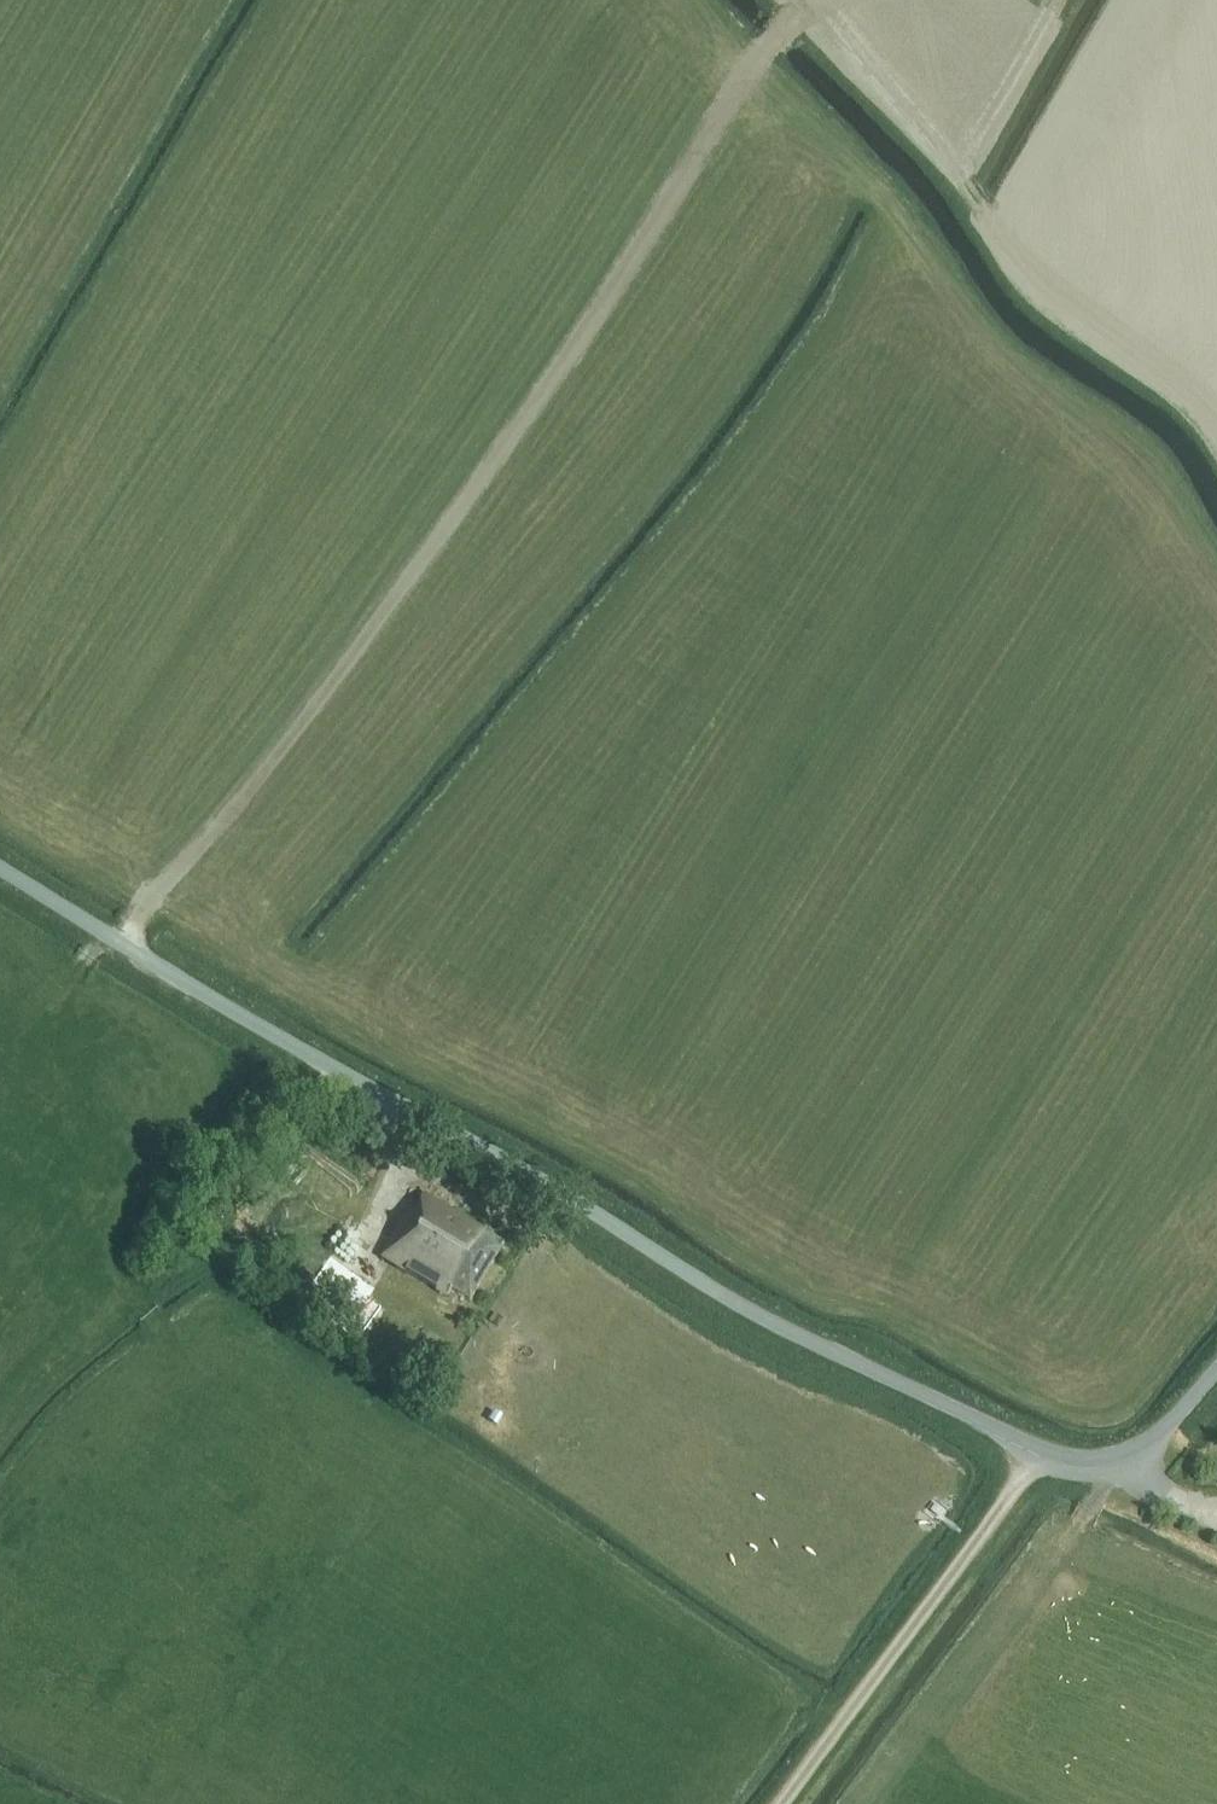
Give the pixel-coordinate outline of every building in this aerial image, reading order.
[(485,1232),(424,1196),(412,1217),(408,1214),(382,1257),(448,1296),(451,1290),(470,1301),(504,1244),(485,1232)] [(302,1296),(314,1279),(293,1264),(281,1282),(302,1296)] [(357,1342),(373,1319),(325,1286),(310,1308),(357,1342)]
